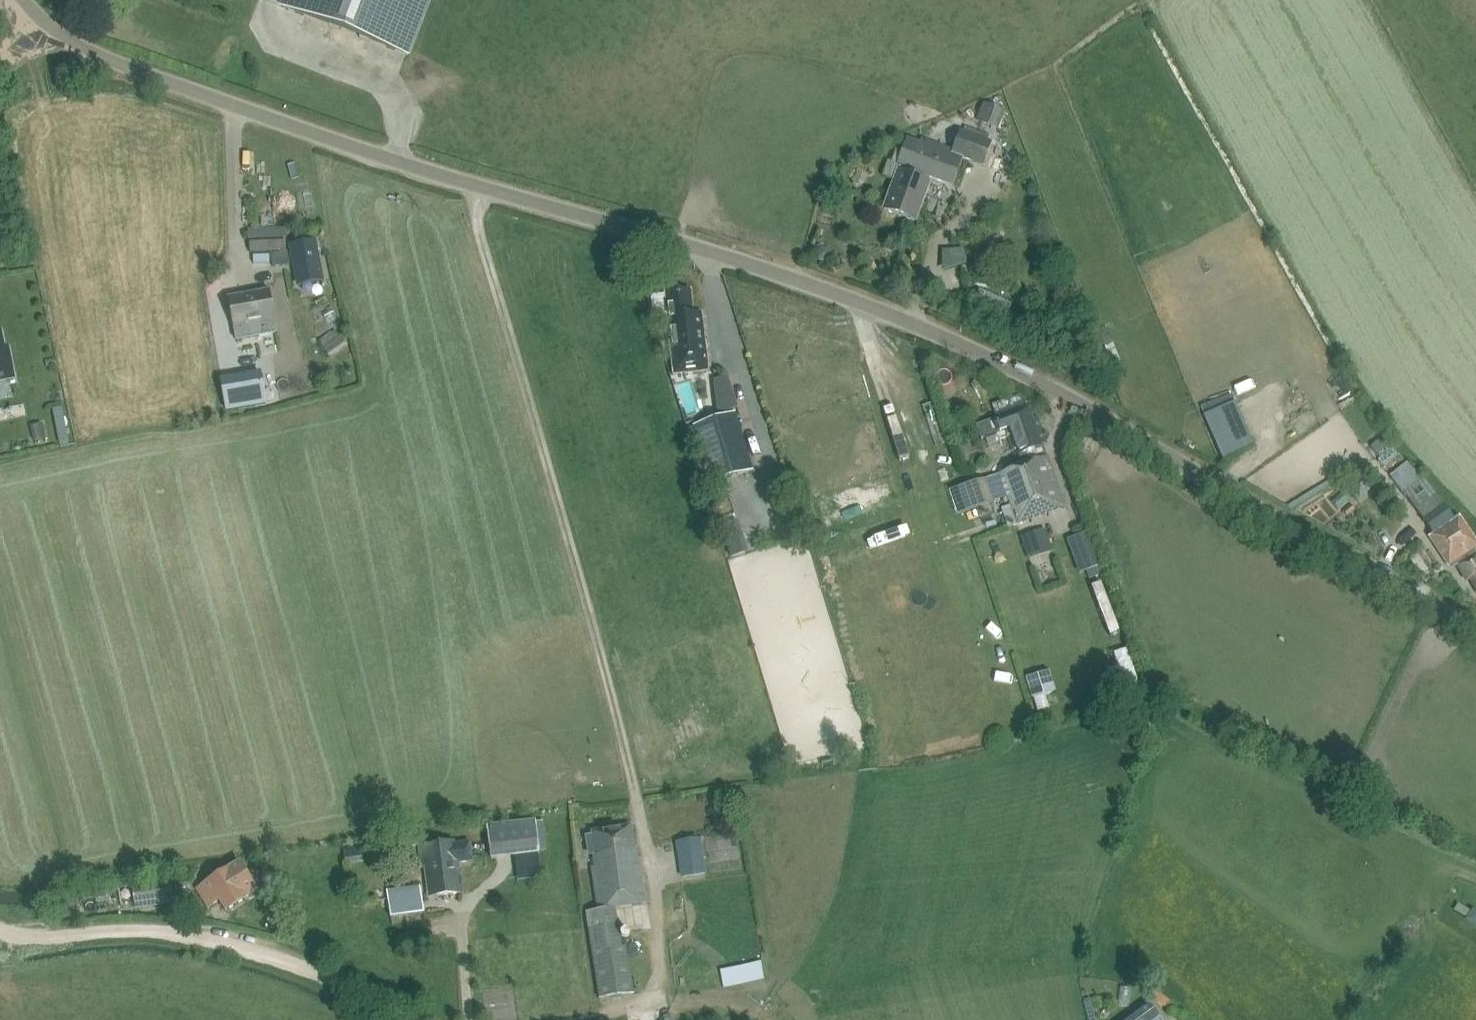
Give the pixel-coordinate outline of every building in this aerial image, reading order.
[(283,8),(407,55),(428,0),(287,0),(283,8)] [(987,106),(981,121),(997,126),(1002,111),(987,106)] [(907,140),(898,165),(900,166),(884,210),(915,221),(931,177),(952,185),(962,157),(983,165),(990,143),(961,132),(953,153),(926,143),(911,141),(907,140)] [(247,228),(248,238),(289,236),(288,226),(247,228)] [(286,238),(248,240),(248,251),(286,249),(286,238)] [(315,241),(291,246),(298,285),(322,281),(315,241)] [(964,247),(941,250),(943,267),(966,263),(964,247)] [(817,251),(816,257),(819,261),(825,262),(830,259),(831,254),(828,249),(822,248),(817,251)] [(273,268),(290,264),(287,252),(271,255),(273,268)] [(675,349),(671,350),(674,373),(707,370),(700,313),(692,314),(691,306),(689,307),(688,290),(668,293),(670,309),(667,309),(670,330),(673,330),(675,349)] [(277,333),(269,291),(229,298),(237,340),(277,333)] [(315,301),(318,306),(326,301),(324,296),(315,301)] [(339,335),(334,328),(318,339),(323,347),(322,347),(330,358),(347,346),(340,335),(339,335)] [(1121,364),(1107,328),(1098,332),(1112,368),(1121,364)] [(15,379),(9,348),(5,348),(2,333),(0,333),(0,382),(15,379)] [(261,372),(220,379),(226,412),(267,404),(261,372)] [(1234,397),(1203,407),(1219,458),(1251,448),(1234,397)] [(998,430),(985,435),(988,444),(1008,437),(1013,452),(1017,450),(1022,465),(998,473),(1010,505),(1016,524),(1066,507),(1048,456),(1046,457),(1041,442),(1045,441),(1044,440),(1036,417),(1033,418),(1028,405),(994,418),(998,430)] [(749,470),(733,413),(692,424),(707,482),(749,470)] [(46,438),(42,423),(30,426),(33,441),(46,438)] [(991,502),(983,478),(967,483),(975,507),(991,502)] [(1431,532),(1429,533),(1448,561),(1453,558),(1456,563),(1464,578),(1468,576),(1475,591),(1475,551),(1474,548),(1475,547),(1475,546),(1466,531),(1468,529),(1465,524),(1462,525),(1457,516),(1452,519),(1421,478),(1403,493),(1431,532)] [(1010,505),(1002,508),(1008,527),(1016,524),(1010,505)] [(1354,509),(1350,505),(1343,512),(1347,516),(1354,509)] [(1049,542),(1045,529),(1020,537),(1024,550),(1049,542)] [(1078,537),(1090,570),(1098,567),(1087,534),(1078,537)] [(748,552),(744,540),(727,546),(731,558),(748,552)] [(1026,678),(1032,700),(1033,699),(1037,712),(1050,708),(1045,695),(1056,692),(1049,671),(1026,678)] [(486,825),(490,857),(537,852),(534,820),(486,825)] [(595,866),(591,866),(597,909),(585,911),(588,928),(599,999),(634,993),(627,947),(621,948),(616,923),(614,908),(645,903),(639,859),(636,859),(635,848),(633,849),(629,825),(592,831),(593,835),(584,836),(587,857),(593,855),(595,866)] [(677,841),(682,877),(704,874),(699,838),(677,841)] [(453,845),(453,842),(424,845),(426,866),(434,865),(437,893),(461,891),(457,861),(471,859),(469,843),(453,845)] [(226,868),(195,889),(207,906),(218,898),(226,910),(245,897),(243,894),(254,887),(238,862),(227,869),(226,868)] [(267,878),(265,862),(253,864),(256,880),(267,878)] [(390,885),(395,887),(399,884),(398,879),(393,877),(390,880),(390,885)] [(136,910),(172,904),(169,881),(132,886),(136,910)] [(390,918),(424,913),(421,886),(387,890),(390,918)] [(1465,921),(1475,928),(1475,912),(1472,909),(1470,912),(1466,919),(1465,921)] [(764,979),(761,962),(720,970),(723,986),(764,979)] [(1149,1004),(1129,1019),(1162,1019),(1149,1004)]
